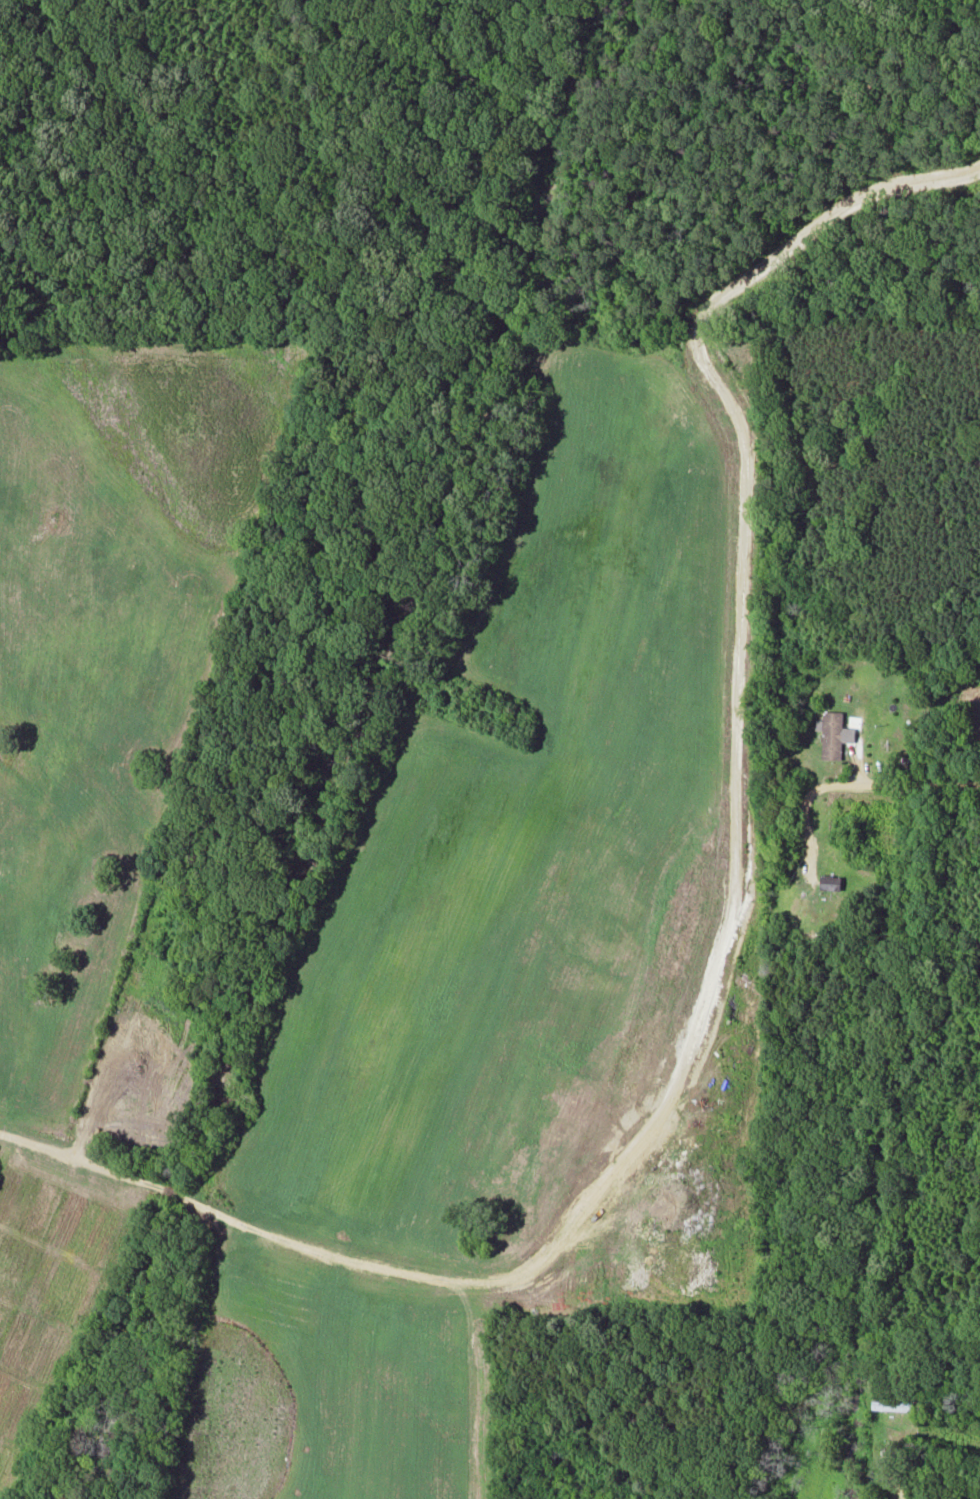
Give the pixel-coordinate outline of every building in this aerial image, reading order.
[(842,710),(823,710),(823,757),(842,757),(842,710)] [(839,889),(841,875),(821,872),(818,887),(839,889)] [(871,1408),(911,1408),(911,1400),(871,1400),(871,1408)]
